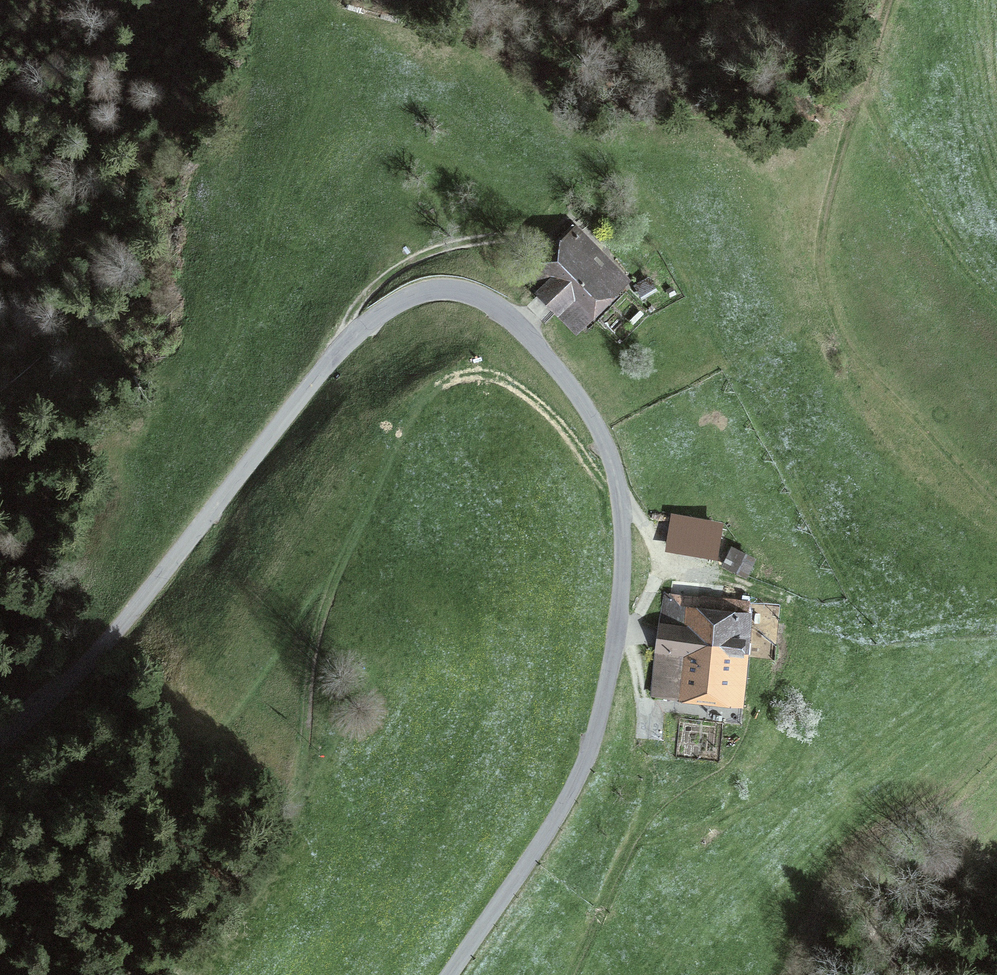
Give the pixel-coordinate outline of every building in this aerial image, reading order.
[(580,323),(583,320),(580,317),(615,284),(571,239),(527,281),(577,334),(584,328),(580,323)] [(720,526),(674,518),(669,548),(715,556),(720,526)] [(772,660),(777,610),(662,599),(652,697),(680,700),(681,690),(733,695),(736,656),(772,660)]
